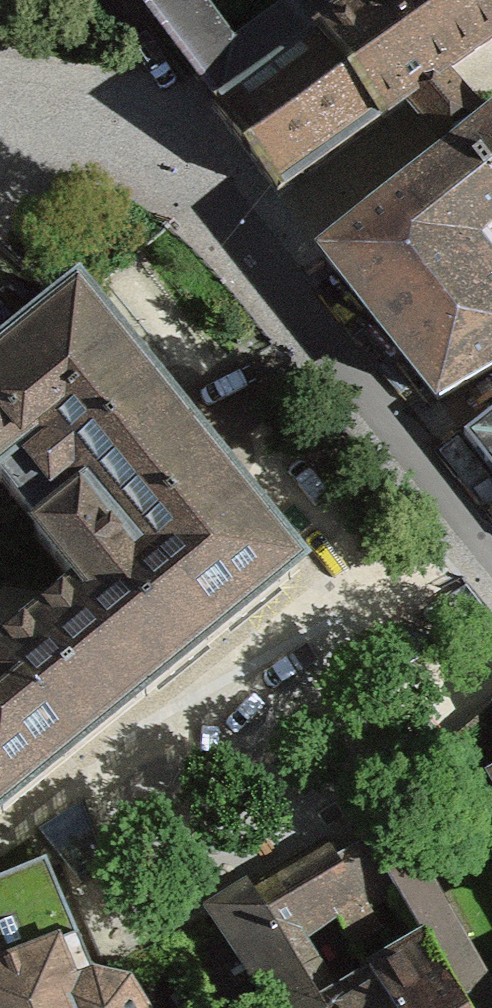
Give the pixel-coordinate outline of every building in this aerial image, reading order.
[(275,190),(278,195),(283,191),(313,169),(379,121),(406,102),(409,100),(408,99),(443,73),(491,38),(491,0),(289,0),(288,4),(264,21),(259,20),(258,26),(234,43),(217,20),(218,15),(212,14),(201,0),(129,0),(148,26),(155,21),(173,45),(176,50),(195,75),(198,80),(210,94),(217,104),(212,107),(216,112),(228,128),(232,133),(259,169),(263,174),(275,190)] [(409,100),(406,102),(415,112),(437,139),(440,136),(440,137),(445,134),(482,119),(443,73),(408,99),(409,100)] [(451,155),(324,257),(342,279),(438,400),(491,369),(491,271),(471,244),(491,228),(491,115),(482,119),(445,134),(440,137),(440,136),(437,139),(451,155)] [(77,299),(63,311),(0,362),(0,483),(39,532),(34,536),(78,589),(0,653),(0,811),(297,570),(243,504),(198,450),(201,448),(197,443),(194,446),(185,434),(178,426),(181,423),(177,419),(174,421),(130,366),(77,299)] [(464,436),(491,472),(491,414),(464,436)] [(373,972),(394,1007),(491,1007),(491,996),(381,800),(357,820),(368,839),(365,841),(367,845),(369,844),(423,938),(372,970),(373,972)] [(320,1006),(324,1003),(284,939),(332,906),(343,927),(352,941),(379,924),(371,911),(369,913),(364,904),(335,857),(325,840),(210,910),(271,1007),(322,1007),(320,1006)] [(335,857),(364,904),(381,895),(376,877),(358,845),(335,857)] [(128,988),(94,980),(45,863),(0,882),(0,1007),(140,1007),(128,988)] [(373,972),(324,1003),(320,1006),(322,1007),(394,1007),(373,972)]
